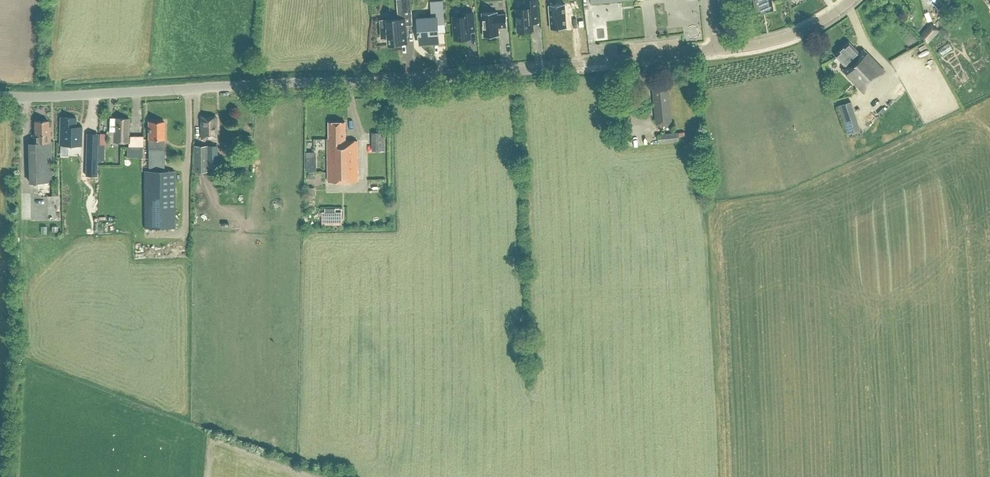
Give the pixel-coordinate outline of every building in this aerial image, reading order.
[(403,12),(411,11),(411,0),(402,0),(403,12)] [(518,31),(533,30),(532,22),(538,22),(536,0),(526,0),(525,0),(525,8),(516,9),(518,31)] [(753,13),(774,10),(772,0),(751,0),(753,13)] [(939,9),(943,4),(939,0),(929,0),(939,9)] [(420,45),(442,44),(440,20),(446,20),(444,1),(430,3),(431,16),(417,17),(420,45)] [(567,27),(565,4),(549,5),(551,29),(567,27)] [(497,11),(482,12),(484,36),(499,35),(498,27),(507,26),(506,13),(497,14),(497,11)] [(454,17),(455,39),(469,38),(469,30),(474,30),(474,24),(473,12),(467,13),(462,13),(462,16),(454,17)] [(407,26),(405,26),(405,18),(387,20),(381,20),(382,28),(382,37),(388,36),(389,44),(406,43),(406,35),(408,35),(407,26)] [(931,23),(920,35),(927,42),(938,30),(931,23)] [(640,45),(652,45),(652,35),(640,34),(640,45)] [(850,42),(836,55),(846,66),(842,69),(865,93),(880,78),(879,77),(886,71),(864,48),(860,52),(850,42)] [(668,83),(652,85),(657,125),(672,123),(668,83)] [(903,85),(892,93),(896,99),(907,91),(903,85)] [(860,95),(850,99),(856,115),(866,111),(860,95)] [(847,102),(839,105),(849,133),(856,130),(847,102)] [(860,129),(869,125),(864,113),(855,116),(860,129)] [(201,116),(201,138),(217,138),(216,115),(201,116)] [(59,145),(75,145),(81,145),(82,126),(76,126),(76,117),(60,116),(59,145)] [(129,142),(128,146),(142,146),(142,135),(129,135),(129,118),(110,117),(110,130),(110,141),(114,141),(129,142)] [(34,133),(34,142),(31,142),(31,151),(30,151),(31,182),(41,182),(52,182),(51,141),(50,142),(50,126),(48,126),(48,120),(35,121),(35,133),(34,133)] [(149,121),(149,166),(165,165),(165,121),(149,121)] [(330,138),(328,138),(329,181),(358,180),(358,140),(346,140),(345,121),(329,122),(330,138)] [(385,131),(373,132),(373,150),(385,150),(385,131)] [(678,132),(658,134),(659,142),(679,140),(678,132)] [(89,145),(88,163),(96,164),(97,164),(97,146),(89,145)] [(218,165),(218,145),(194,145),(194,171),(211,171),(211,165),(218,165)] [(149,171),(144,171),(145,228),(176,227),(175,171),(165,171),(149,171)]
